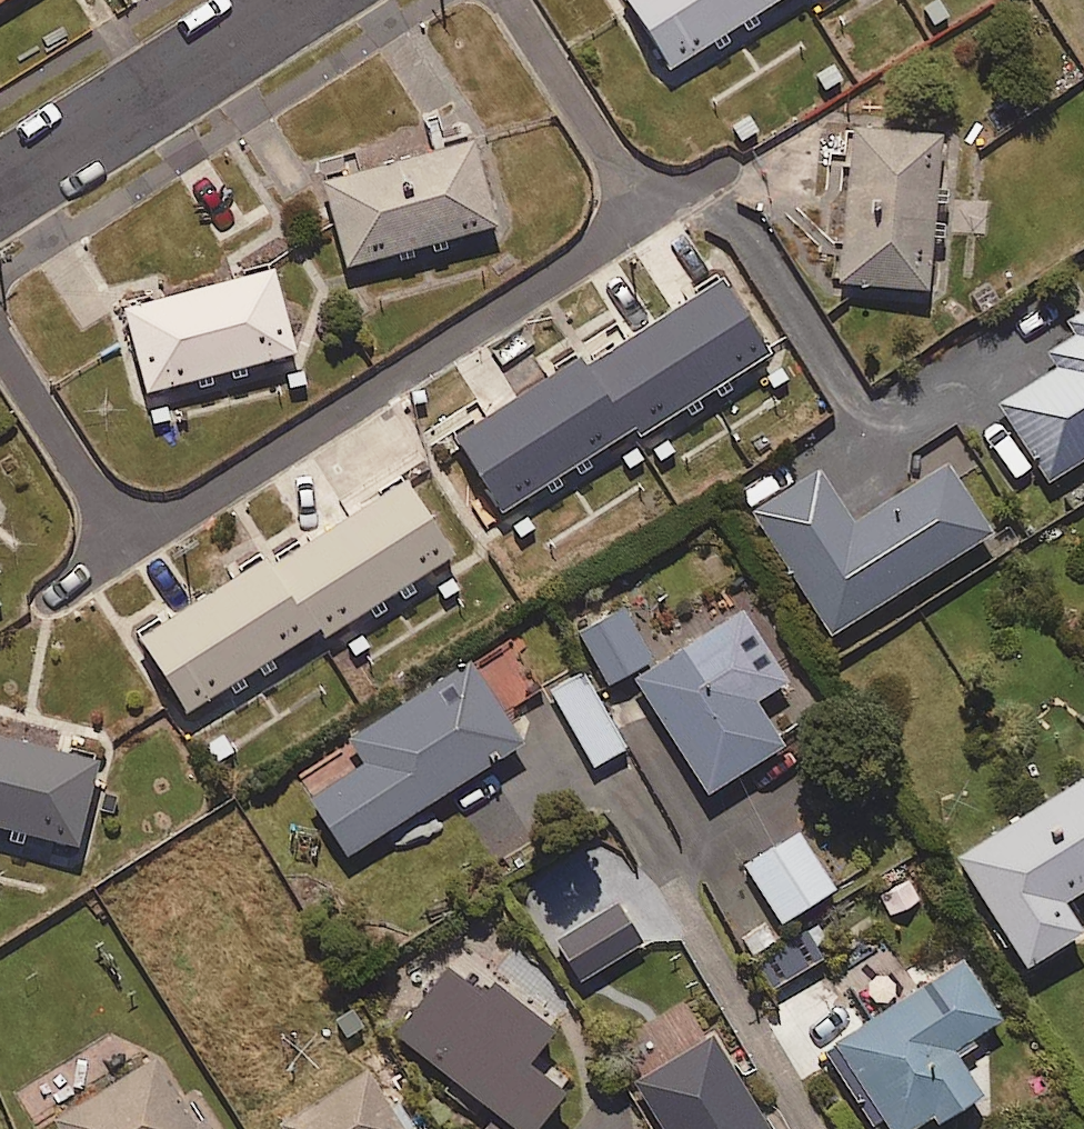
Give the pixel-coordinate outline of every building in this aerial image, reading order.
[(17,0),(0,0),(0,12),(17,0)] [(672,77),(794,2),(800,11),(818,0),(624,0),(672,77)] [(943,141),(855,135),(843,292),(931,299),(943,141)] [(498,235),(473,147),(326,189),(350,277),(498,235)] [(297,363),(275,277),(126,315),(149,401),(297,363)] [(771,364),(722,286),(628,344),(616,324),(579,347),(587,359),(453,442),(503,522),(638,438),(643,444),(771,364)] [(1071,346),(1047,361),(1056,375),(1001,410),(1051,489),(1083,469),(1083,321),(1071,346)] [(994,543),(950,471),(855,529),(822,476),(755,517),(832,643),(994,543)] [(455,565),(407,488),(272,573),(267,564),(140,643),(190,722),(320,641),(324,647),(455,565)] [(634,683),(657,669),(622,613),(580,640),(614,695),(634,683)] [(657,669),(634,683),(709,805),(786,757),(758,712),(789,692),(744,618),(659,671),(657,669)] [(525,753),(471,668),(349,745),(364,769),(309,804),(348,865),(525,753)] [(583,676),(553,692),(596,771),(626,755),(583,676)] [(0,746),(0,836),(78,856),(100,773),(0,746)] [(958,862),(1030,981),(1083,948),(1083,944),(1067,916),(1083,906),(1083,786),(958,862)] [(837,900),(795,836),(745,869),(787,933),(837,900)] [(638,934),(613,894),(550,934),(575,974),(638,934)] [(470,925),(391,1021),(495,1107),(477,1128),(522,1128),(562,1081),(525,1050),(564,1004),(470,925)] [(820,969),(801,941),(757,970),(776,998),(820,969)] [(962,967),(826,1057),(874,1128),(957,1128),(987,1109),(957,1063),(1005,1031),(962,967)] [(710,1029),(633,1075),(666,1128),(770,1128),(710,1029)] [(152,1048),(50,1109),(62,1128),(201,1128),(152,1048)] [(356,1053),(271,1108),(284,1128),(396,1128),(403,1125),(356,1053)]
